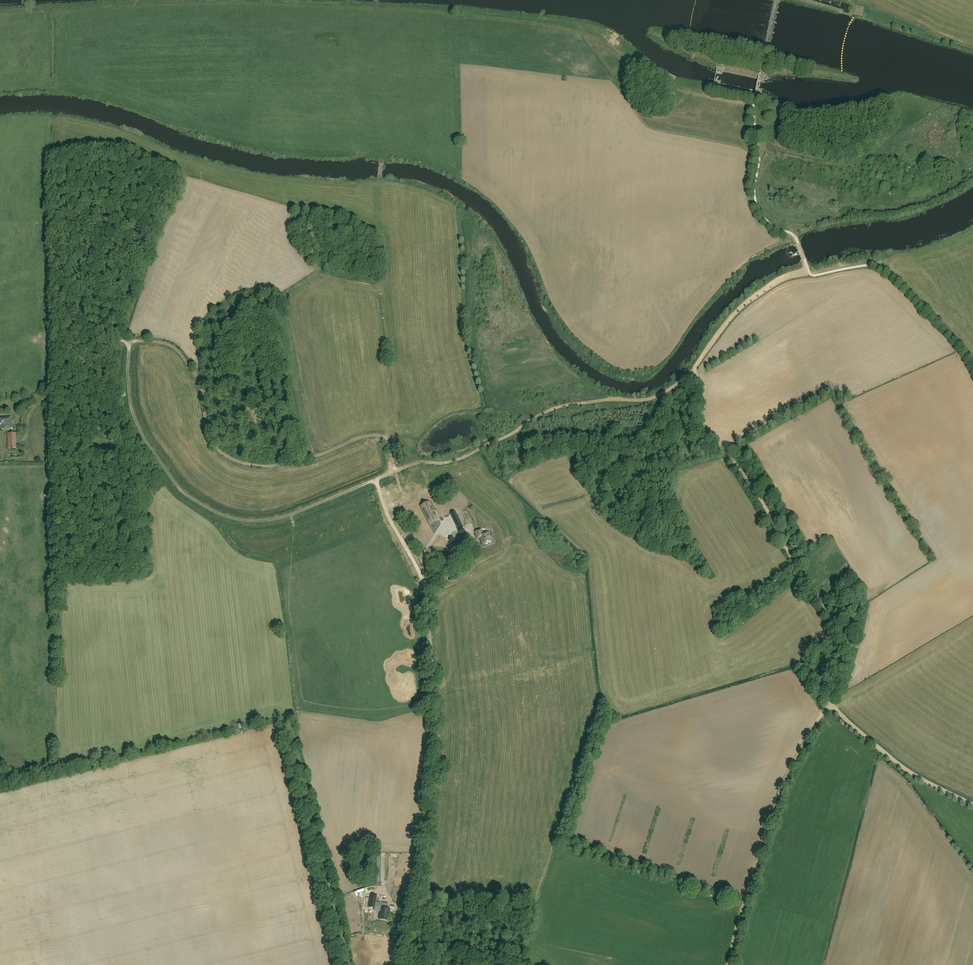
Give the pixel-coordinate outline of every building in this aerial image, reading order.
[(12,429),(11,417),(0,418),(0,424),(2,424),(3,429),(12,429)] [(8,448),(17,448),(17,433),(8,433),(8,448)] [(430,506),(423,510),(430,525),(438,521),(430,506)] [(460,521),(455,523),(458,530),(463,527),(460,521)] [(464,530),(458,532),(459,535),(461,540),(463,543),(468,542),(467,538),(465,533),(464,530)] [(475,532),(478,538),(481,537),(483,545),(491,542),(488,533),(483,535),(481,530),(475,532)] [(453,537),(449,540),(454,546),(458,543),(453,537)] [(366,887),(354,891),(356,897),(358,896),(357,893),(365,891),(365,893),(368,893),(366,887)] [(374,908),(375,908),(376,902),(377,896),(370,895),(370,898),(366,897),(365,908),(369,908),(369,907),(374,908)] [(388,921),(389,909),(381,908),(382,903),(376,902),(375,908),(374,908),(374,911),(380,912),(379,919),(388,921)]
